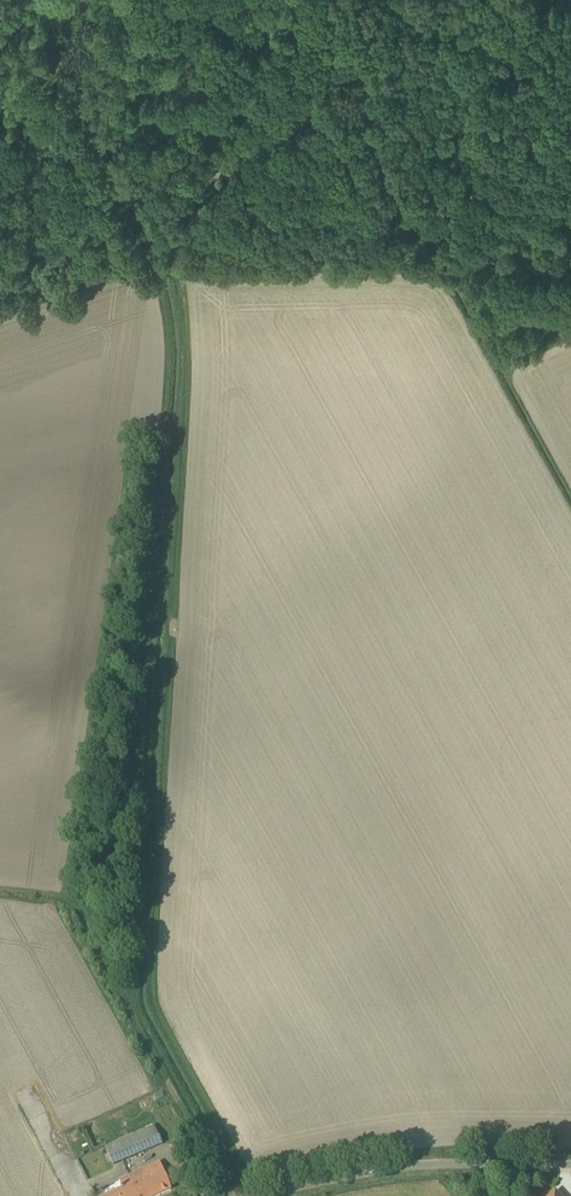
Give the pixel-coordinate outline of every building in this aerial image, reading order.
[(113,1165),(162,1144),(154,1126),(105,1147),(113,1165)] [(172,1189),(160,1162),(119,1180),(123,1189),(106,1195),(156,1195),(172,1189)]
